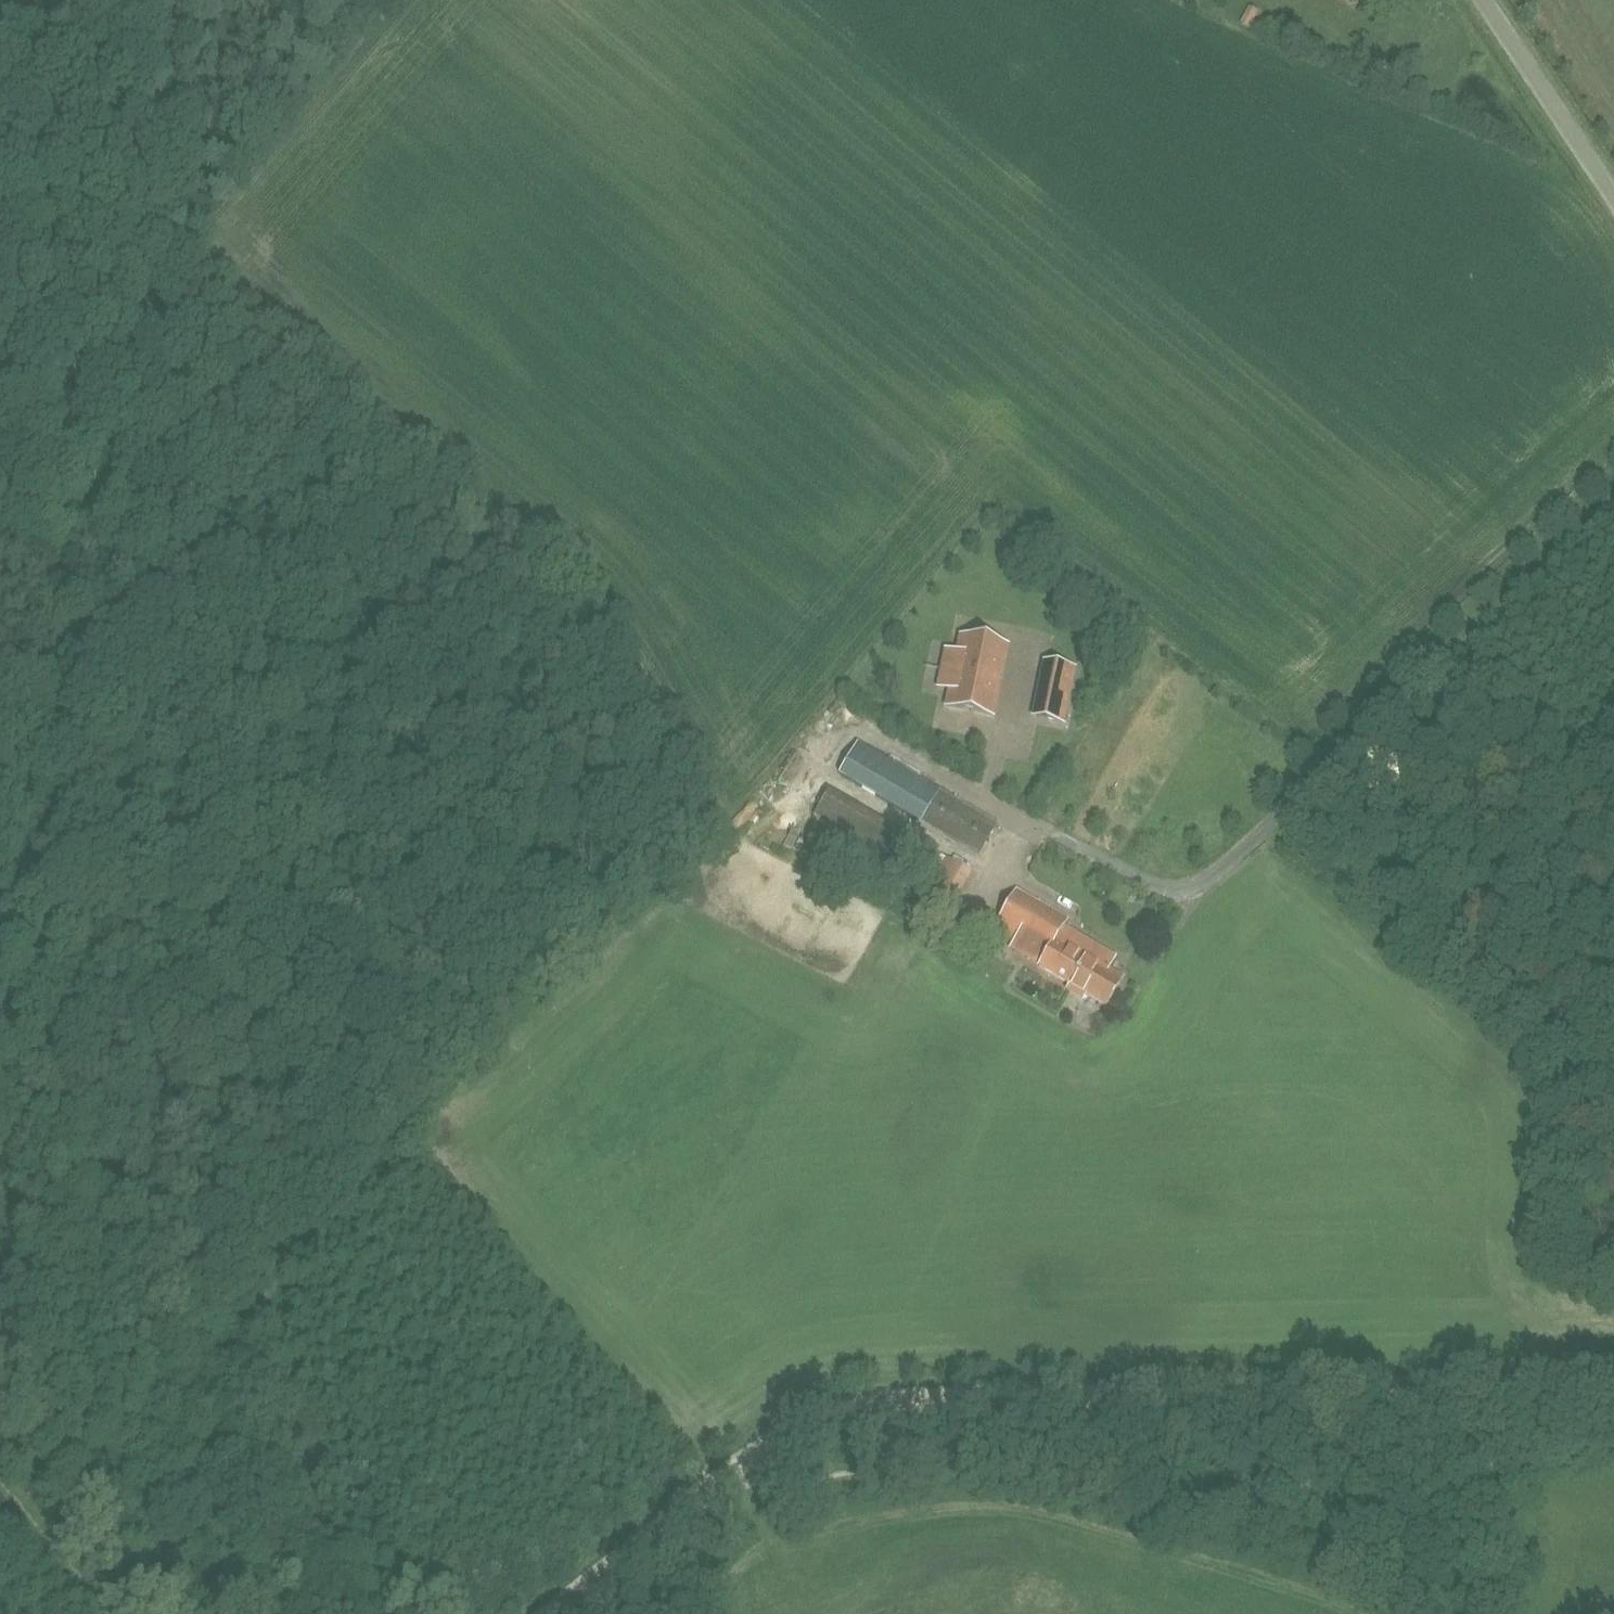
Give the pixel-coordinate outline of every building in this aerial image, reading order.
[(1006,648),(960,638),(946,707),(992,716),(1006,648)] [(1038,719),(1064,724),(1075,669),(1050,664),(1038,719)] [(937,790),(858,743),(839,775),(918,822),(919,822),(979,857),(997,826),(937,791),(937,790)] [(894,865),(909,840),(829,792),(814,817),(894,865)] [(923,903),(947,917),(971,876),(947,862),(923,903)] [(1059,962),(1067,949),(1056,942),(1068,922),(1016,891),(995,930),(1033,952),(1033,953),(1045,960),(1039,969),(1070,987),(1079,971),(1069,966),(1068,967),(1059,962)] [(1079,971),(1070,987),(1067,992),(1083,1002),(1086,997),(1106,1009),(1120,986),(1104,977),(1107,972),(1067,949),(1059,962),(1068,967),(1069,966),(1079,971)]
